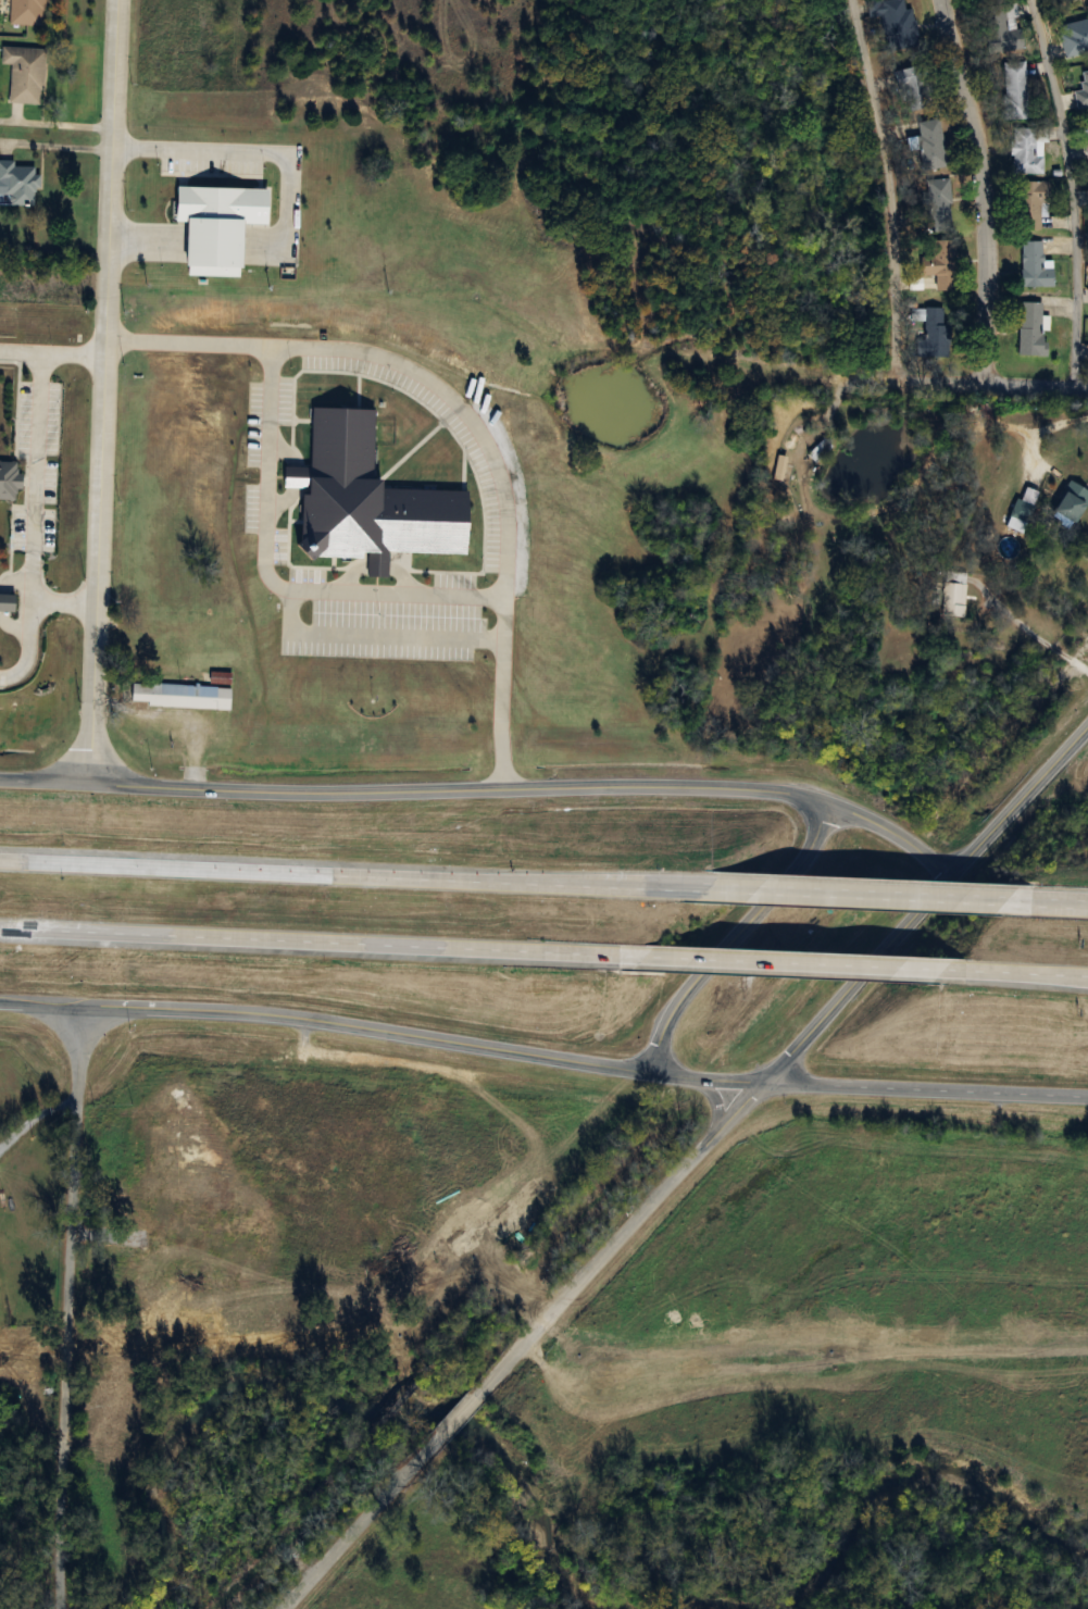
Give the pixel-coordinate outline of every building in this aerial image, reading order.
[(8,23),(33,23),(33,16),(42,16),(43,0),(8,0),(8,23)] [(909,0),(887,0),(867,3),(869,18),(880,17),(885,47),(916,42),(909,0)] [(1020,50),(1013,2),(1003,3),(1003,0),(980,0),(988,54),(1020,50)] [(1087,53),(1087,19),(1057,26),(1064,58),(1087,53)] [(8,63),(5,101),(41,104),(46,47),(0,44),(0,63),(8,63)] [(1003,120),(1027,119),(1026,62),(1002,63),(1003,120)] [(902,114),(925,110),(917,67),(894,71),(902,114)] [(1082,90),(1073,92),(1076,109),(1087,107),(1087,72),(1080,73),(1082,90)] [(943,169),(941,121),(916,122),(919,170),(943,169)] [(1042,175),(1042,129),(1009,129),(1009,174),(1042,175)] [(7,192),(7,205),(33,205),(33,187),(40,187),(40,171),(33,171),(33,164),(11,164),(11,160),(0,160),(0,192),(7,192)] [(950,223),(948,179),(924,180),(926,224),(950,223)] [(1038,231),(1039,204),(1047,204),(1048,182),(1014,182),(1014,231),(1038,231)] [(177,189),(177,223),(191,223),(190,277),(242,278),(242,270),(248,269),(249,225),(268,225),(270,191),(177,189)] [(921,276),(934,276),(934,291),(955,291),(954,241),(921,241),(921,276)] [(1020,242),(1020,288),(1052,288),(1052,262),(1041,262),(1041,242),(1020,242)] [(1019,303),(1018,356),(1042,357),(1042,303),(1019,303)] [(311,411),(310,469),(284,469),(284,489),(310,490),(310,497),(302,497),(301,545),(314,559),(370,560),(370,578),(389,578),(390,552),(471,553),(471,495),(384,494),(384,485),(373,485),(374,412),(311,411)] [(13,500),(23,478),(12,461),(0,461),(0,499),(13,500)] [(1075,523),(1087,500),(1087,490),(1069,480),(1053,511),(1075,523)] [(964,617),(964,572),(942,572),(942,617),(964,617)] [(0,594),(0,610),(14,610),(14,594),(0,594)] [(133,686),(132,703),(148,703),(148,710),(230,713),(232,690),(133,686)]
